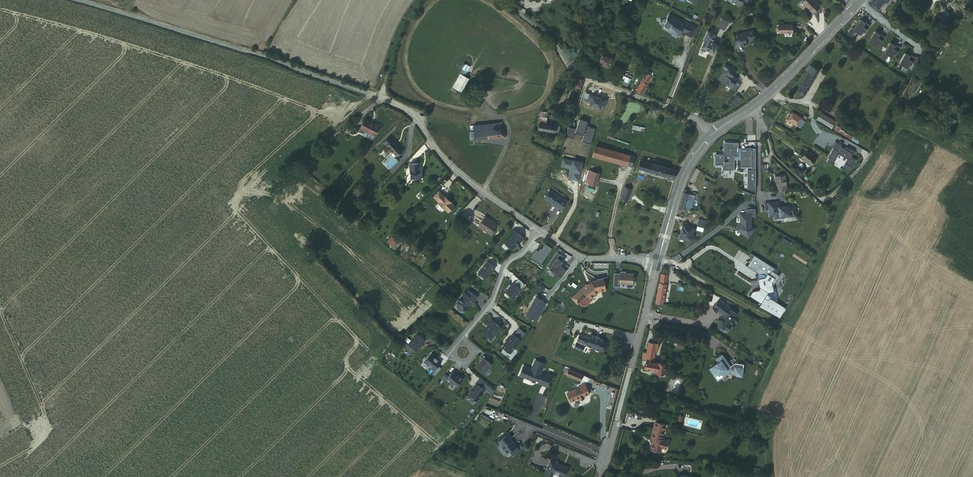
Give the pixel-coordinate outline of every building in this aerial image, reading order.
[(814,0),(807,0),(804,4),(815,15),(822,8),(814,0)] [(870,3),(877,9),(884,0),(872,0),(870,3)] [(943,12),(948,16),(953,10),(947,6),(943,12)] [(937,20),(942,24),(948,16),(943,12),(937,20)] [(685,21),(669,13),(665,19),(664,20),(663,21),(664,25),(670,27),(668,30),(679,36),(682,31),(693,37),(698,27),(686,20),(685,21)] [(726,22),(720,18),(716,27),(722,30),(726,22)] [(860,20),(853,29),(860,35),(863,32),(864,33),(870,26),(865,23),(865,24),(860,20)] [(794,26),(778,26),(778,33),(793,34),(794,26)] [(714,35),(707,32),(700,51),(705,53),(706,50),(713,53),(716,45),(711,44),(714,35)] [(756,43),(752,32),(732,39),(735,47),(740,46),(742,51),(747,49),(745,45),(750,44),(750,45),(756,43)] [(875,32),(868,42),(875,47),(878,43),(879,44),(885,37),(880,34),(879,35),(875,32)] [(890,42),(883,53),(891,58),(894,54),(895,54),(900,47),(895,44),(894,45),(890,42)] [(610,68),(614,55),(603,51),(598,64),(610,68)] [(904,53),(899,63),(907,68),(909,64),(911,64),(915,57),(910,54),(909,55),(904,53)] [(464,64),(460,72),(466,75),(470,66),(464,64)] [(723,70),(726,72),(729,74),(727,78),(730,81),(733,77),(734,77),(737,73),(727,65),(723,70)] [(818,72),(810,67),(806,72),(809,74),(797,93),(801,95),(802,93),(805,95),(818,72)] [(737,84),(739,81),(733,77),(730,81),(727,78),(729,74),(726,72),(719,81),(724,85),(726,85),(732,89),(731,90),(735,93),(740,86),(737,84)] [(629,84),(633,76),(625,73),(622,81),(629,84)] [(453,89),(463,93),(468,78),(458,74),(453,89)] [(642,94),(652,77),(646,74),(638,89),(637,88),(635,91),(637,92),(642,94)] [(914,97),(922,81),(917,79),(908,94),(914,97)] [(581,91),(584,83),(584,81),(579,80),(576,88),(581,91)] [(737,96),(730,103),(734,106),(740,100),(737,96)] [(540,124),(553,127),(554,124),(546,122),(548,113),(543,112),(540,124)] [(801,130),(805,124),(801,121),(801,120),(792,115),(788,123),(796,128),(797,127),(801,130)] [(943,120),(955,126),(957,121),(946,115),(943,120)] [(377,124),(367,118),(362,127),(366,129),(364,132),(364,133),(372,138),(374,138),(376,135),(381,126),(378,124),(377,124)] [(574,131),(568,130),(565,139),(573,141),(575,135),(584,137),(583,143),(592,146),(596,130),(587,128),(588,124),(579,122),(577,132),(574,131)] [(475,127),(475,132),(501,130),(501,124),(475,127)] [(559,135),(561,128),(553,127),(540,124),(538,130),(554,133),(554,134),(559,135)] [(475,132),(476,141),(506,138),(506,129),(501,130),(475,132)] [(390,151),(391,152),(394,154),(386,165),(392,170),(399,161),(395,158),(397,156),(403,149),(399,145),(398,146),(391,141),(383,150),(388,153),(390,151)] [(735,161),(735,157),(739,157),(739,151),(739,146),(733,146),(733,144),(725,144),(725,152),(723,152),(723,155),(716,155),(716,165),(723,165),(723,170),(734,170),(735,161)] [(834,144),(830,149),(832,151),(837,153),(839,149),(840,148),(834,144)] [(801,147),(798,152),(805,157),(809,152),(801,147)] [(593,158),(628,167),(630,157),(596,148),(593,158)] [(832,165),(839,154),(848,160),(845,164),(851,168),(856,161),(851,158),(855,152),(850,149),(849,151),(846,149),(844,152),(839,149),(837,153),(832,151),(828,158),(829,159),(827,162),(832,165)] [(739,157),(735,157),(735,161),(741,161),(741,160),(743,160),(743,158),(741,158),(741,151),(739,151),(739,157)] [(752,190),(756,190),(756,160),(752,160),(752,151),(741,151),(741,158),(743,158),(743,160),(741,160),(741,161),(741,165),(744,165),(744,168),(752,168),(752,171),(748,171),(748,185),(752,185),(752,190)] [(701,159),(696,169),(703,172),(708,162),(701,159)] [(420,162),(411,163),(411,168),(412,169),(412,173),(411,173),(412,178),(416,178),(417,179),(423,178),(422,172),(420,172),(420,168),(421,168),(420,162)] [(585,183),(596,186),(599,175),(591,172),(587,183),(585,183)] [(596,186),(585,183),(580,201),(591,204),(592,202),(596,186)] [(567,201),(549,189),(543,198),(561,210),(567,201)] [(631,191),(625,189),(620,203),(626,205),(631,191)] [(438,202),(442,206),(444,205),(446,207),(445,209),(449,213),(456,205),(440,190),(434,196),(439,201),(438,202)] [(683,206),(687,208),(690,195),(691,191),(687,190),(683,206)] [(690,195),(687,208),(690,209),(692,200),(695,201),(698,193),(691,191),(690,195)] [(768,204),(770,218),(774,217),(775,220),(780,219),(780,218),(790,217),(790,218),(796,217),(795,207),(790,208),(790,206),(784,206),(784,207),(778,208),(778,203),(768,204)] [(751,214),(740,214),(740,223),(736,230),(748,238),(754,229),(751,227),(751,214)] [(489,217),(482,226),(493,235),(501,227),(489,217)] [(684,226),(681,239),(694,242),(696,237),(693,236),(696,229),(684,226)] [(511,235),(505,243),(514,250),(524,237),(515,229),(510,234),(511,235)] [(792,244),(784,239),(781,244),(790,248),(792,244)] [(538,249),(533,257),(543,264),(551,252),(554,248),(548,243),(544,249),(543,248),(541,251),(538,249)] [(558,253),(547,268),(560,277),(564,270),(560,267),(562,265),(559,263),(563,257),(558,253)] [(760,291),(753,292),(750,297),(761,303),(759,307),(780,319),(786,309),(770,300),(770,299),(770,298),(770,297),(769,297),(769,296),(767,295),(769,293),(774,292),(772,284),(774,280),(776,281),(779,276),(772,272),(774,269),(775,270),(775,269),(751,254),(756,257),(754,260),(749,268),(746,266),(754,271),(755,270),(759,272),(760,276),(763,275),(765,277),(766,279),(761,280),(760,281),(763,287),(760,291)] [(480,272),(486,277),(488,277),(496,267),(489,262),(480,272)] [(755,270),(754,271),(758,274),(760,281),(761,280),(766,279),(765,277),(763,275),(760,276),(759,272),(755,270)] [(557,277),(552,273),(544,283),(550,288),(557,277)] [(622,273),(622,275),(621,284),(621,285),(627,285),(627,289),(633,289),(634,285),(635,286),(636,280),(634,280),(634,275),(627,275),(627,273),(622,273)] [(657,304),(664,305),(670,276),(663,275),(657,304)] [(774,285),(780,276),(779,276),(776,281),(774,280),(772,284),(774,292),(769,293),(767,295),(769,296),(769,297),(770,297),(770,298),(770,299),(770,300),(778,305),(774,285)] [(603,279),(593,281),(591,283),(591,282),(587,285),(586,284),(571,298),(577,305),(579,303),(582,306),(586,306),(592,300),(590,299),(598,292),(605,291),(603,279)] [(513,282),(506,291),(514,298),(521,289),(513,282)] [(462,296),(457,302),(458,310),(468,309),(468,305),(470,303),(471,304),(474,300),(475,300),(478,297),(469,290),(466,293),(465,292),(462,296)] [(534,318),(543,301),(537,298),(528,315),(534,318)] [(724,328),(728,330),(731,326),(732,327),(736,321),(734,319),(737,315),(729,309),(730,308),(720,300),(713,306),(713,307),(718,313),(719,312),(724,316),(721,321),(719,321),(720,328),(724,328)] [(548,304),(543,301),(534,318),(539,321),(548,304)] [(485,332),(493,339),(502,327),(493,319),(489,324),(491,326),(489,328),(488,328),(485,332)] [(520,338),(524,332),(520,328),(515,334),(520,338)] [(519,343),(519,342),(526,333),(524,332),(520,338),(515,334),(512,337),(512,336),(503,347),(511,353),(519,343)] [(409,344),(416,350),(418,350),(420,348),(419,347),(421,345),(421,346),(426,340),(418,334),(409,344)] [(528,344),(532,346),(537,338),(532,335),(528,344)] [(608,346),(607,343),(604,342),(604,341),(600,339),(596,337),(595,337),(591,335),(589,340),(580,335),(574,348),(582,351),(585,344),(587,344),(587,345),(599,351),(600,350),(603,352),(606,351),(608,346)] [(678,341),(677,348),(685,349),(687,343),(678,341)] [(658,345),(649,342),(647,353),(645,361),(654,363),(655,358),(656,355),(658,345)] [(440,360),(431,353),(424,361),(433,368),(440,360)] [(733,369),(724,357),(718,361),(720,363),(711,369),(715,375),(718,373),(722,374),(723,376),(733,369)] [(485,360),(479,367),(479,369),(486,374),(492,366),(485,360)] [(537,379),(540,380),(543,382),(542,384),(550,388),(554,379),(550,377),(546,375),(545,376),(543,374),(547,366),(537,361),(533,370),(525,366),(521,375),(536,381),(537,379)] [(654,363),(645,361),(643,368),(645,368),(644,369),(650,370),(650,369),(658,370),(658,372),(665,374),(666,365),(657,363),(654,363)] [(734,370),(733,369),(723,376),(722,374),(718,373),(715,375),(718,381),(734,370)] [(584,377),(570,371),(567,376),(581,383),(584,377)] [(462,377),(456,372),(454,374),(451,372),(446,379),(455,386),(462,377)] [(583,388),(568,395),(571,403),(580,400),(580,402),(585,400),(585,398),(590,396),(586,385),(582,386),(583,388)] [(475,391),(470,398),(478,405),(484,398),(483,397),(485,395),(477,388),(475,391)] [(665,431),(655,428),(652,440),(655,441),(653,451),(662,454),(663,449),(665,444),(665,443),(666,441),(663,440),(665,431)] [(514,455),(519,452),(516,447),(517,446),(511,439),(512,438),(509,434),(498,442),(508,454),(511,451),(514,455)] [(556,475),(561,476),(568,476),(571,470),(552,461),(547,474),(553,476),(554,474),(556,475)]
